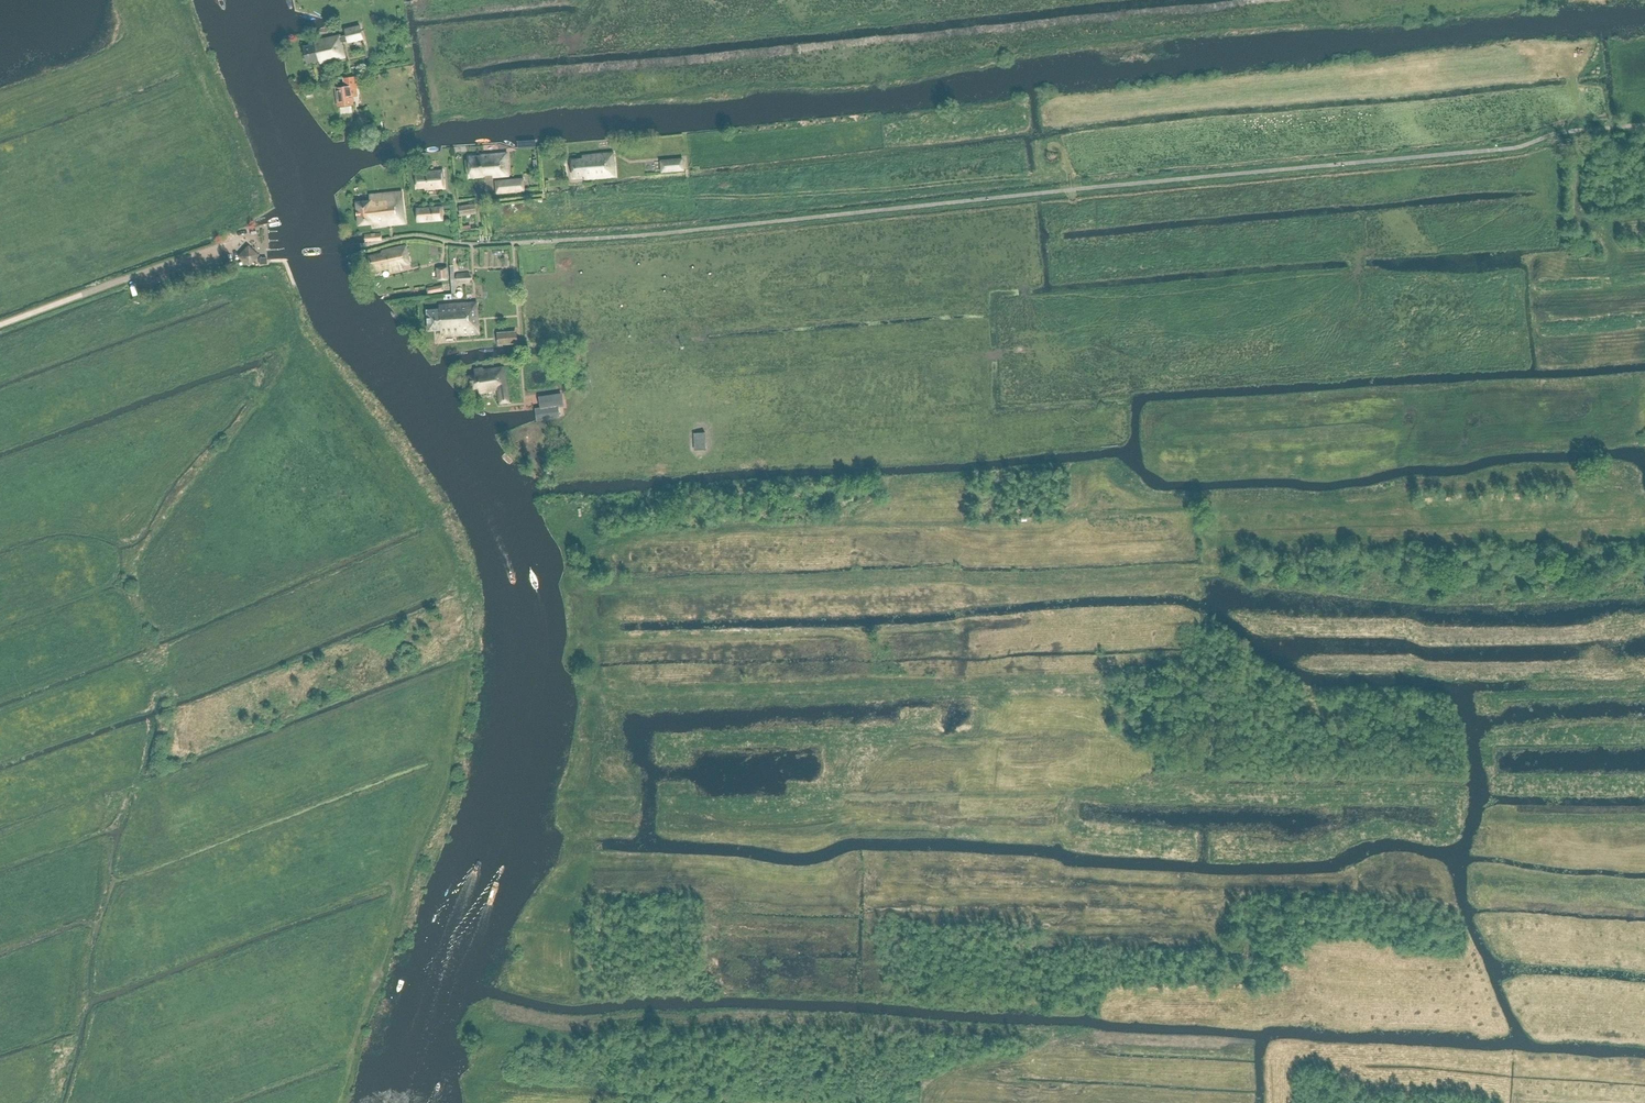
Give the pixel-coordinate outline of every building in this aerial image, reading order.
[(341,35),(336,36),(320,39),(321,42),(304,45),(307,62),(326,58),(327,61),(345,57),(342,42),(347,42),(363,39),(360,25),(344,28),(345,35),(341,36),(341,35)] [(338,106),(353,104),(352,95),(356,95),(355,84),(356,84),(355,76),(344,77),(344,82),(347,82),(348,86),(336,87),(337,95),(338,106)] [(616,175),(614,152),(583,154),(583,158),(572,159),(573,175),(584,174),(584,178),(616,175)] [(471,176),(484,175),(484,174),(493,173),(493,176),(508,175),(506,153),(481,155),(470,156),(471,176)] [(659,160),(661,173),(684,170),(683,157),(659,160)] [(445,187),(443,170),(425,171),(425,173),(416,173),(417,187),(426,186),(426,188),(445,187)] [(523,189),(522,177),(496,179),(497,191),(523,189)] [(374,225),(405,222),(401,191),(370,194),(370,200),(357,201),(359,224),(373,222),(374,225)] [(472,201),(461,202),(462,218),(473,217),(472,201)] [(416,208),(417,222),(443,220),(442,206),(416,208)] [(364,235),(365,242),(381,240),(380,233),(364,235)] [(369,255),(372,271),(390,267),(391,271),(404,267),(403,265),(410,263),(405,244),(383,249),(381,252),(369,255)] [(436,267),(437,280),(448,280),(447,267),(436,267)] [(457,284),(469,283),(468,272),(456,273),(457,284)] [(428,309),(428,319),(477,315),(476,301),(439,304),(440,308),(428,309)] [(479,332),(477,315),(428,319),(429,330),(441,329),(442,333),(446,335),(479,332)] [(516,341),(516,333),(502,334),(503,342),(516,341)] [(479,393),(497,390),(499,403),(510,402),(504,366),(484,369),(483,366),(475,367),(475,374),(472,374),(473,389),(478,388),(479,393)] [(541,408),(536,409),(537,420),(559,417),(557,406),(563,405),(561,394),(539,397),(541,408)] [(704,432),(693,432),(694,449),(705,448),(704,432)]
